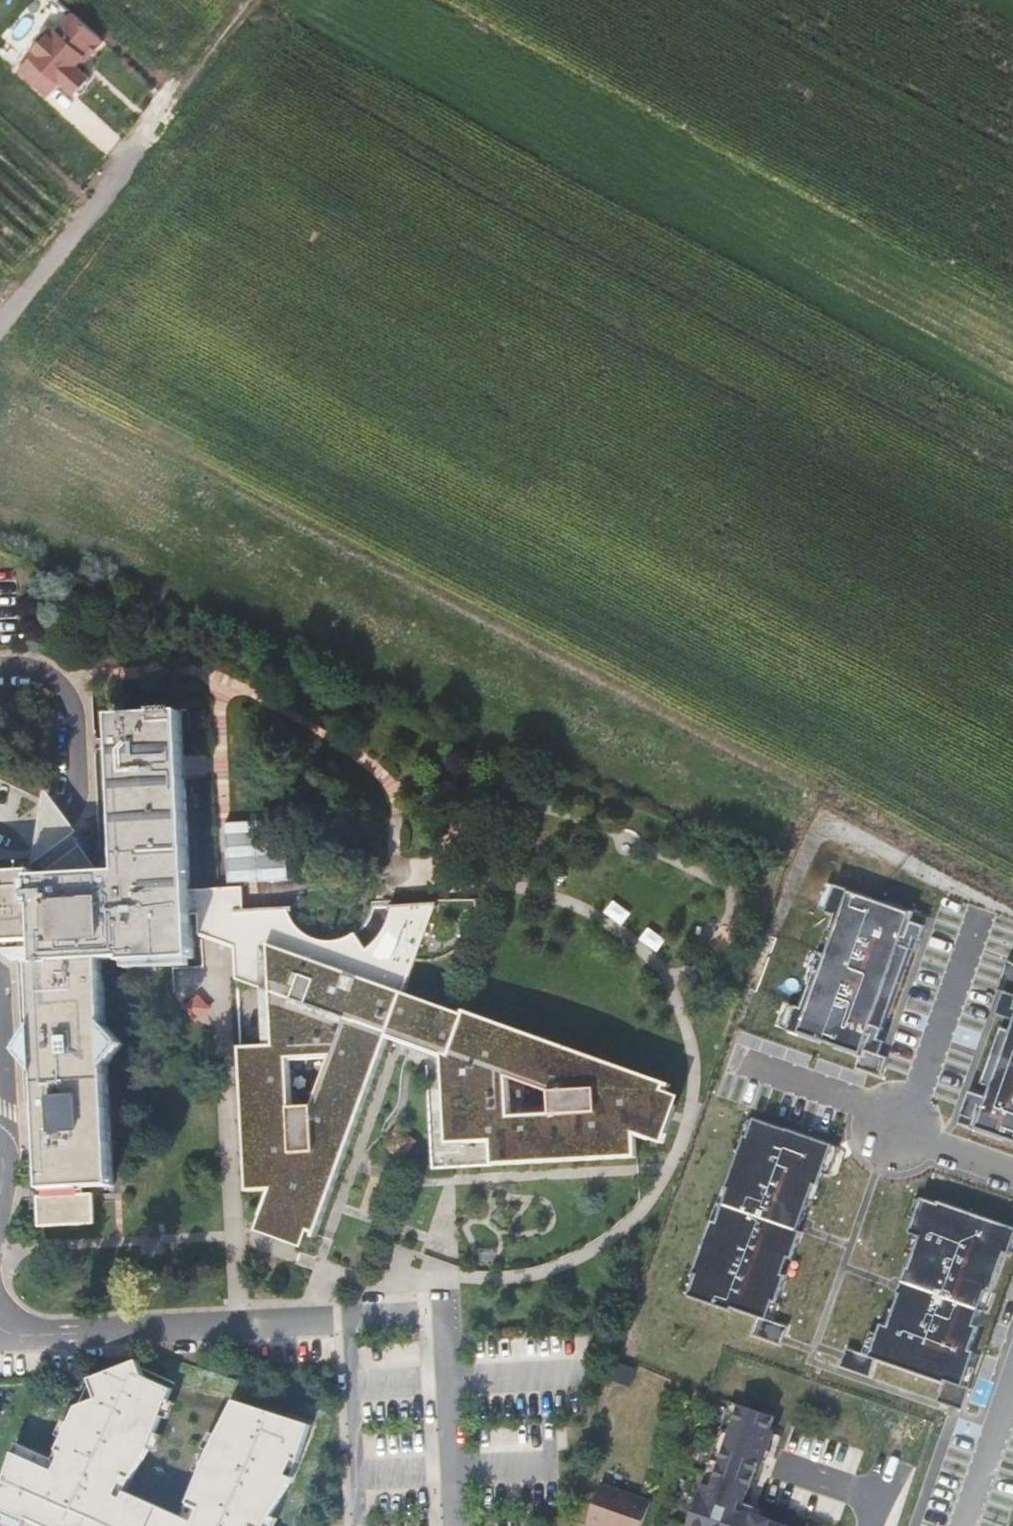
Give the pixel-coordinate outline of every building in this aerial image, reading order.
[(101,30),(73,4),(58,21),(54,17),(27,45),(30,48),(19,61),(48,88),(62,73),(75,86),(91,69),(77,56),(87,46),(92,46),(101,36),(100,31),(101,30)] [(241,1048),(249,1192),(272,1191),(264,1215),(318,1235),(390,1037),(442,1056),(447,1145),(492,1142),(493,1166),(638,1158),(637,1135),(649,1139),(668,1084),(465,1010),(463,1014),(406,993),(436,909),(438,909),(438,903),(391,906),(391,911),(393,911),(393,912),(384,933),(379,940),(367,950),(356,934),(331,942),(323,941),(310,936),(299,927),(290,913),(294,912),(294,907),(246,910),(244,887),(191,890),(180,712),(110,715),(118,871),(91,872),(80,834),(34,870),(0,872),(0,943),(36,941),(37,961),(32,962),(35,1027),(38,1073),(41,1125),(45,1125),(46,1142),(41,1143),(44,1190),(47,1190),(47,1197),(39,1198),(40,1226),(95,1224),(93,1195),(85,1196),(85,1188),(115,1187),(108,1068),(106,1023),(102,959),(123,959),(123,962),(194,959),(192,915),(200,915),(200,935),(235,947),(237,981),(271,991),(274,1046),(241,1048)] [(38,840),(34,870),(80,834),(68,818),(46,788),(38,840)] [(234,886),(279,883),(278,860),(232,863),(234,886)] [(856,1065),(874,1070),(925,919),(865,899),(828,884),(820,907),(824,911),(833,913),(819,951),(809,948),(803,965),(808,967),(802,981),(808,984),(801,1008),(785,1004),(776,1027),(859,1057),(856,1065)] [(0,943),(0,953),(11,963),(32,962),(37,961),(36,941),(0,943)] [(1008,960),(998,990),(1005,992),(1012,995),(1012,963),(1008,960)] [(1012,1027),(1012,995),(1005,992),(998,1014),(1006,1017),(981,1089),(973,1086),(963,1114),(976,1119),(981,1105),(985,1106),(992,1086),(991,1086),(1011,1030),(1012,1031),(1012,1027)] [(106,1023),(108,1068),(125,1044),(106,1023)] [(18,1050),(38,1073),(35,1027),(18,1050)] [(1012,1031),(1011,1030),(991,1086),(992,1086),(985,1106),(981,1105),(976,1119),(963,1114),(960,1122),(976,1128),(975,1129),(1006,1139),(1006,1137),(1012,1140),(1012,1027),(1012,1031)] [(717,1226),(712,1224),(694,1278),(696,1279),(689,1301),(732,1316),(733,1312),(758,1321),(752,1339),(782,1349),(790,1326),(770,1319),(776,1301),(780,1302),(789,1275),(787,1275),(792,1258),(795,1259),(804,1231),(801,1230),(813,1189),(816,1190),(820,1178),(828,1180),(837,1152),(785,1134),(785,1136),(752,1124),(741,1155),(738,1154),(725,1192),(728,1193),(717,1226)] [(967,1412),(975,1390),(968,1387),(980,1353),(975,1351),(984,1328),(979,1326),(991,1293),(995,1295),(1010,1255),(1012,1256),(1012,1226),(943,1201),(942,1204),(925,1198),(914,1234),(924,1237),(914,1268),(912,1268),(903,1294),(905,1294),(894,1328),(886,1325),(875,1357),(851,1349),(844,1369),(874,1380),(880,1362),(948,1385),(941,1403),(967,1412)] [(5,1525),(270,1525),(298,1475),(311,1426),(231,1397),(186,1503),(197,1508),(192,1519),(127,1490),(155,1445),(174,1387),(145,1375),(138,1360),(87,1380),(95,1398),(76,1404),(55,1448),(60,1457),(55,1468),(15,1450),(0,1495),(0,1524),(5,1525)] [(751,1514),(752,1512),(737,1507),(736,1509),(730,1507),(737,1485),(750,1490),(763,1453),(764,1454),(769,1439),(767,1438),(775,1417),(732,1402),(690,1525),(786,1525),(751,1514)] [(1012,1504),(1012,1446),(988,1525),(1006,1525),(1012,1504)] [(680,1480),(691,1483),(694,1472),(683,1468),(680,1480)] [(598,1486),(583,1525),(640,1525),(648,1504),(598,1486)]
